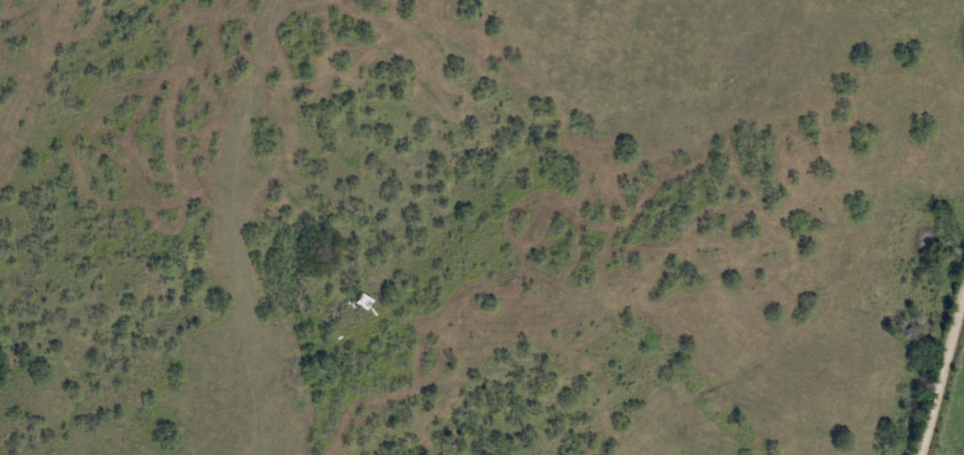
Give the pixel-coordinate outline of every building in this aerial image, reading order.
[(297,370),(285,373),(281,362),(293,359),(297,370)]
